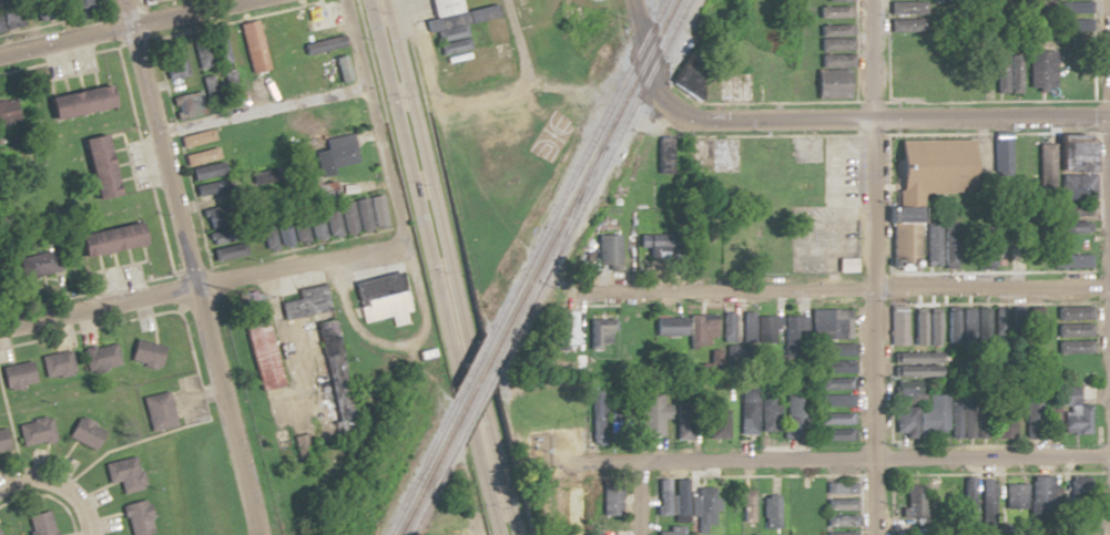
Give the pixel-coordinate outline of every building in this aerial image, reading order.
[(430,16),(459,10),(457,0),(427,0),(430,16)] [(826,5),(818,5),(817,98),(847,98),(847,69),(851,69),(852,0),(826,0),(826,5)] [(919,31),(919,15),(924,15),(924,0),(888,0),(888,32),(919,31)] [(236,24),(255,19),(267,66),(248,72),(236,24)] [(216,64),(230,60),(220,29),(206,33),(216,64)] [(198,69),(209,66),(201,39),(190,42),(198,69)] [(163,76),(182,76),(182,48),(163,48),(163,76)] [(323,87),(351,79),(343,51),(314,59),(304,62),(311,89),(323,86),(323,87)] [(1027,89),(1052,89),(1052,51),(1027,51),(1027,89)] [(1018,93),(1018,54),(994,54),(994,93),(1018,93)] [(222,72),(230,101),(238,98),(230,70),(222,72)] [(748,101),(748,70),(718,70),(718,101),(748,101)] [(214,85),(211,75),(203,78),(206,87),(214,85)] [(107,84),(42,98),(46,120),(111,106),(107,84)] [(169,99),(176,120),(203,111),(196,90),(169,99)] [(18,121),(13,98),(0,101),(0,125),(18,121)] [(214,139),(211,129),(178,137),(180,148),(214,139)] [(322,138),(324,149),(313,151),(317,176),(330,174),(329,167),(355,163),(351,134),(322,138)] [(112,195),(100,135),(78,139),(90,199),(112,195)] [(1010,137),(992,137),(992,173),(1010,173),(1010,137)] [(969,141),(891,141),(891,223),(889,223),(889,262),(917,262),(917,193),(969,193),(969,141)] [(1057,171),(1087,171),(1087,142),(1057,142),(1057,171)] [(1037,198),(1052,198),(1053,144),(1037,144),(1037,198)] [(185,156),(188,165),(217,157),(214,147),(185,156)] [(192,170),(194,180),(213,174),(210,165),(192,170)] [(1058,201),(1092,201),(1092,174),(1058,174),(1058,201)] [(386,227),(382,197),(316,206),(321,237),(386,227)] [(1090,203),(1054,203),(1054,217),(1090,217),(1090,203)] [(923,215),(924,267),(959,267),(958,215),(923,215)] [(307,241),(298,216),(259,229),(267,254),(307,241)] [(1090,233),(1090,221),(1050,221),(1050,233),(1090,233)] [(77,258),(139,246),(135,223),(73,236),(77,258)] [(620,270),(620,235),(597,235),(597,270),(620,270)] [(17,258),(21,279),(60,271),(56,251),(17,258)] [(1090,267),(1090,254),(1053,254),(1053,267),(1090,267)] [(352,283),(361,324),(392,316),(408,313),(398,272),(352,283)] [(295,290),(297,300),(277,303),(281,321),(329,312),(324,285),(295,290)] [(1024,341),(1040,341),(1040,307),(1024,307),(1024,341)] [(1055,338),(1090,338),(1090,307),(1055,307),(1055,338)] [(849,310),(808,310),(808,340),(849,340),(849,310)] [(888,346),(906,346),(906,310),(888,310),(888,346)] [(945,310),(945,343),(971,343),(971,310),(945,310)] [(557,345),(577,345),(577,311),(557,311),(557,345)] [(733,313),(721,313),(721,343),(733,343),(733,313)] [(990,313),(977,313),(977,342),(990,342),(990,313)] [(938,346),(938,314),(912,314),(912,346),(938,346)] [(613,315),(589,315),(589,350),(613,350),(613,315)] [(776,315),(737,316),(738,344),(777,343),(776,315)] [(687,346),(715,346),(715,316),(687,316),(687,346)] [(782,316),(782,348),(804,348),(804,316),(782,316)] [(683,317),(655,317),(655,336),(683,336),(683,317)] [(346,379),(334,320),(314,324),(328,395),(342,392),(340,380),(346,379)] [(280,386),(266,321),(243,325),(257,391),(280,386)] [(162,349),(133,338),(125,360),(154,371),(162,349)] [(1090,354),(1090,341),(1055,341),(1055,354),(1090,354)] [(853,375),(851,375),(851,344),(817,344),(816,442),(853,442),(853,410),(852,410),(853,375)] [(84,372),(118,368),(115,345),(82,348),(84,372)] [(74,373),(68,350),(39,357),(44,380),(74,373)] [(939,354),(891,354),(891,377),(939,377),(939,354)] [(4,390),(33,383),(28,361),(0,368),(0,374),(4,390)] [(1077,388),(1059,388),(1059,434),(1087,434),(1087,405),(1077,405),(1077,388)] [(757,432),(776,433),(776,391),(739,390),(739,434),(757,434),(757,432)] [(174,426),(165,392),(140,399),(149,433),(174,426)] [(603,392),(589,392),(589,445),(603,445),(603,392)] [(804,392),(783,392),(783,437),(804,437),(804,392)] [(944,396),(926,396),(926,408),(893,407),(893,441),(916,441),(916,434),(944,434),(944,396)] [(1037,437),(1037,400),(1025,400),(1025,437),(1037,437)] [(993,401),(993,439),(1012,439),(1012,401),(993,401)] [(977,407),(954,404),(948,435),(972,439),(977,407)] [(643,408),(643,426),(658,426),(658,439),(670,439),(669,408),(643,408)] [(725,440),(725,409),(704,409),(704,440),(725,440)] [(102,430),(75,416),(64,437),(92,451),(102,430)] [(19,446),(54,440),(50,417),(15,424),(19,446)] [(674,439),(687,439),(687,428),(674,428),(674,439)] [(117,481),(121,495),(142,488),(132,456),(101,466),(107,484),(117,481)] [(1030,477),(1030,516),(1049,516),(1049,477),(1030,477)] [(669,481),(669,480),(655,480),(655,516),(671,516),(671,524),(684,524),(684,481),(669,481)] [(956,515),(971,515),(971,482),(956,482),(956,515)] [(825,495),(855,495),(855,483),(825,483),(825,495)] [(982,518),(992,518),(992,483),(982,483),(982,518)] [(1002,518),(1024,518),(1023,484),(1002,484),(1002,518)] [(600,485),(600,517),(617,517),(618,485),(600,485)] [(904,490),(906,518),(923,516),(920,488),(904,490)] [(712,525),(712,489),(692,489),(692,525),(712,525)] [(761,530),(777,530),(777,489),(761,489),(761,530)] [(739,523),(753,523),(753,491),(739,491),(739,523)] [(595,495),(585,496),(586,518),(595,518),(595,495)] [(142,499),(118,507),(127,534),(139,534),(152,531),(142,499)] [(855,511),(855,499),(825,499),(825,511),(855,511)] [(45,511),(23,517),(28,534),(52,534),(45,511)] [(855,516),(825,516),(825,527),(855,527),(855,516)]
